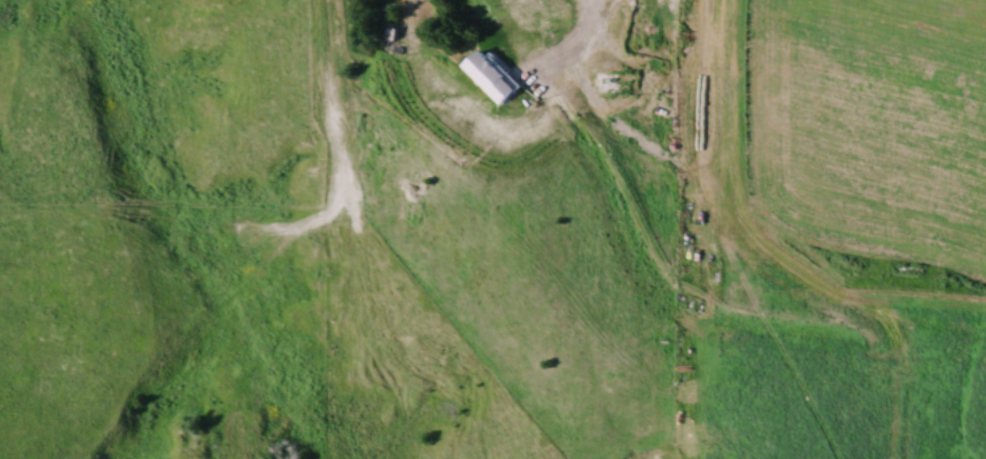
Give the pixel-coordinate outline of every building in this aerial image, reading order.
[(518,28),(545,28),(545,8),(518,8),(518,28)]
